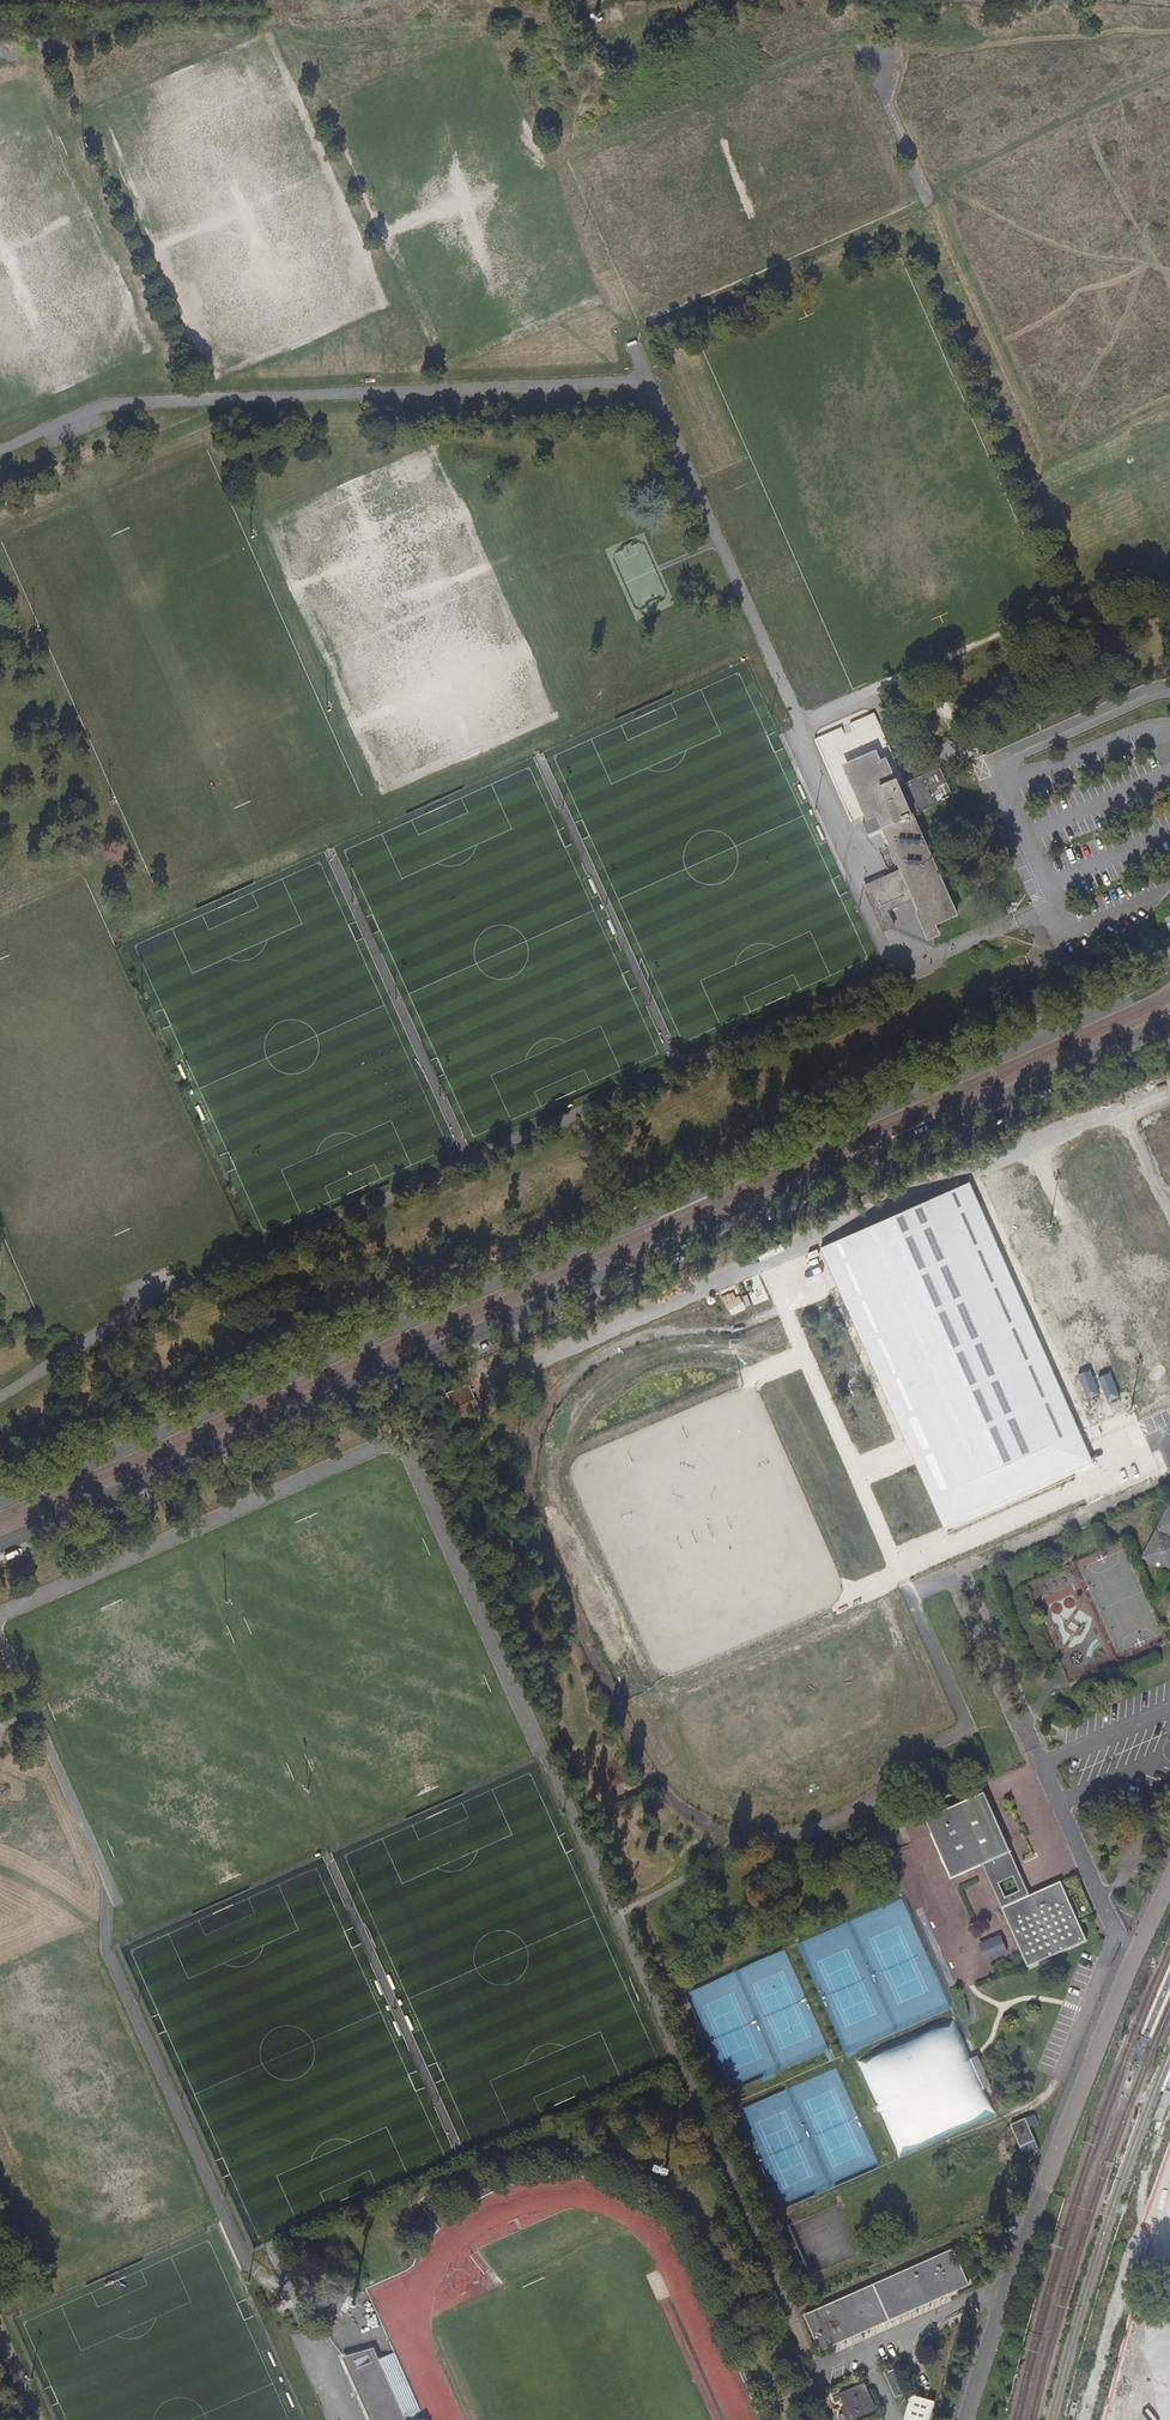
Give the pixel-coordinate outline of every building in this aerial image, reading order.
[(939,767),(899,785),(887,760),(879,763),(874,754),(846,767),(863,803),(860,805),(867,820),(875,817),(899,869),(862,885),(884,930),(893,926),(886,912),(913,898),(919,911),(917,912),(929,937),(939,932),(934,922),(957,911),(912,815),(953,796),(939,767)] [(969,1181),(821,1248),(908,1447),(915,1464),(943,1527),(944,1530),(1096,1464),(1086,1443),(969,1181)] [(474,1399),(468,1385),(447,1394),(453,1408),(474,1399)] [(1158,1528),(1160,1529),(1158,1533),(1155,1532),(1142,1557),(1168,1570),(1169,1566),(1169,1505),(1158,1528)] [(982,1866),(1011,1853),(983,1793),(926,1819),(953,1879),(982,1866)] [(1011,1853),(982,1866),(1002,1908),(1031,1896),(1011,1853)] [(1061,1882),(1031,1896),(1002,1908),(1029,1966),(1087,1941),(1061,1882)] [(986,1962),(1008,1952),(1000,1935),(979,1945),(986,1962)] [(895,2156),(1000,2118),(977,2056),(970,2059),(957,2024),(860,2059),(895,2156)] [(1035,2115),(1011,2125),(1026,2158),(1040,2151),(1030,2128),(1039,2124),(1035,2115)] [(969,2286),(954,2251),(806,2317),(822,2352),(969,2286)] [(395,2352),(380,2360),(375,2348),(344,2358),(372,2419),(425,2419),(395,2352)] [(899,2373),(888,2378),(902,2407),(912,2403),(899,2373)] [(839,2398),(849,2419),(858,2419),(875,2412),(863,2387),(839,2398)] [(931,2416),(907,2410),(904,2419),(929,2419),(931,2416)]
